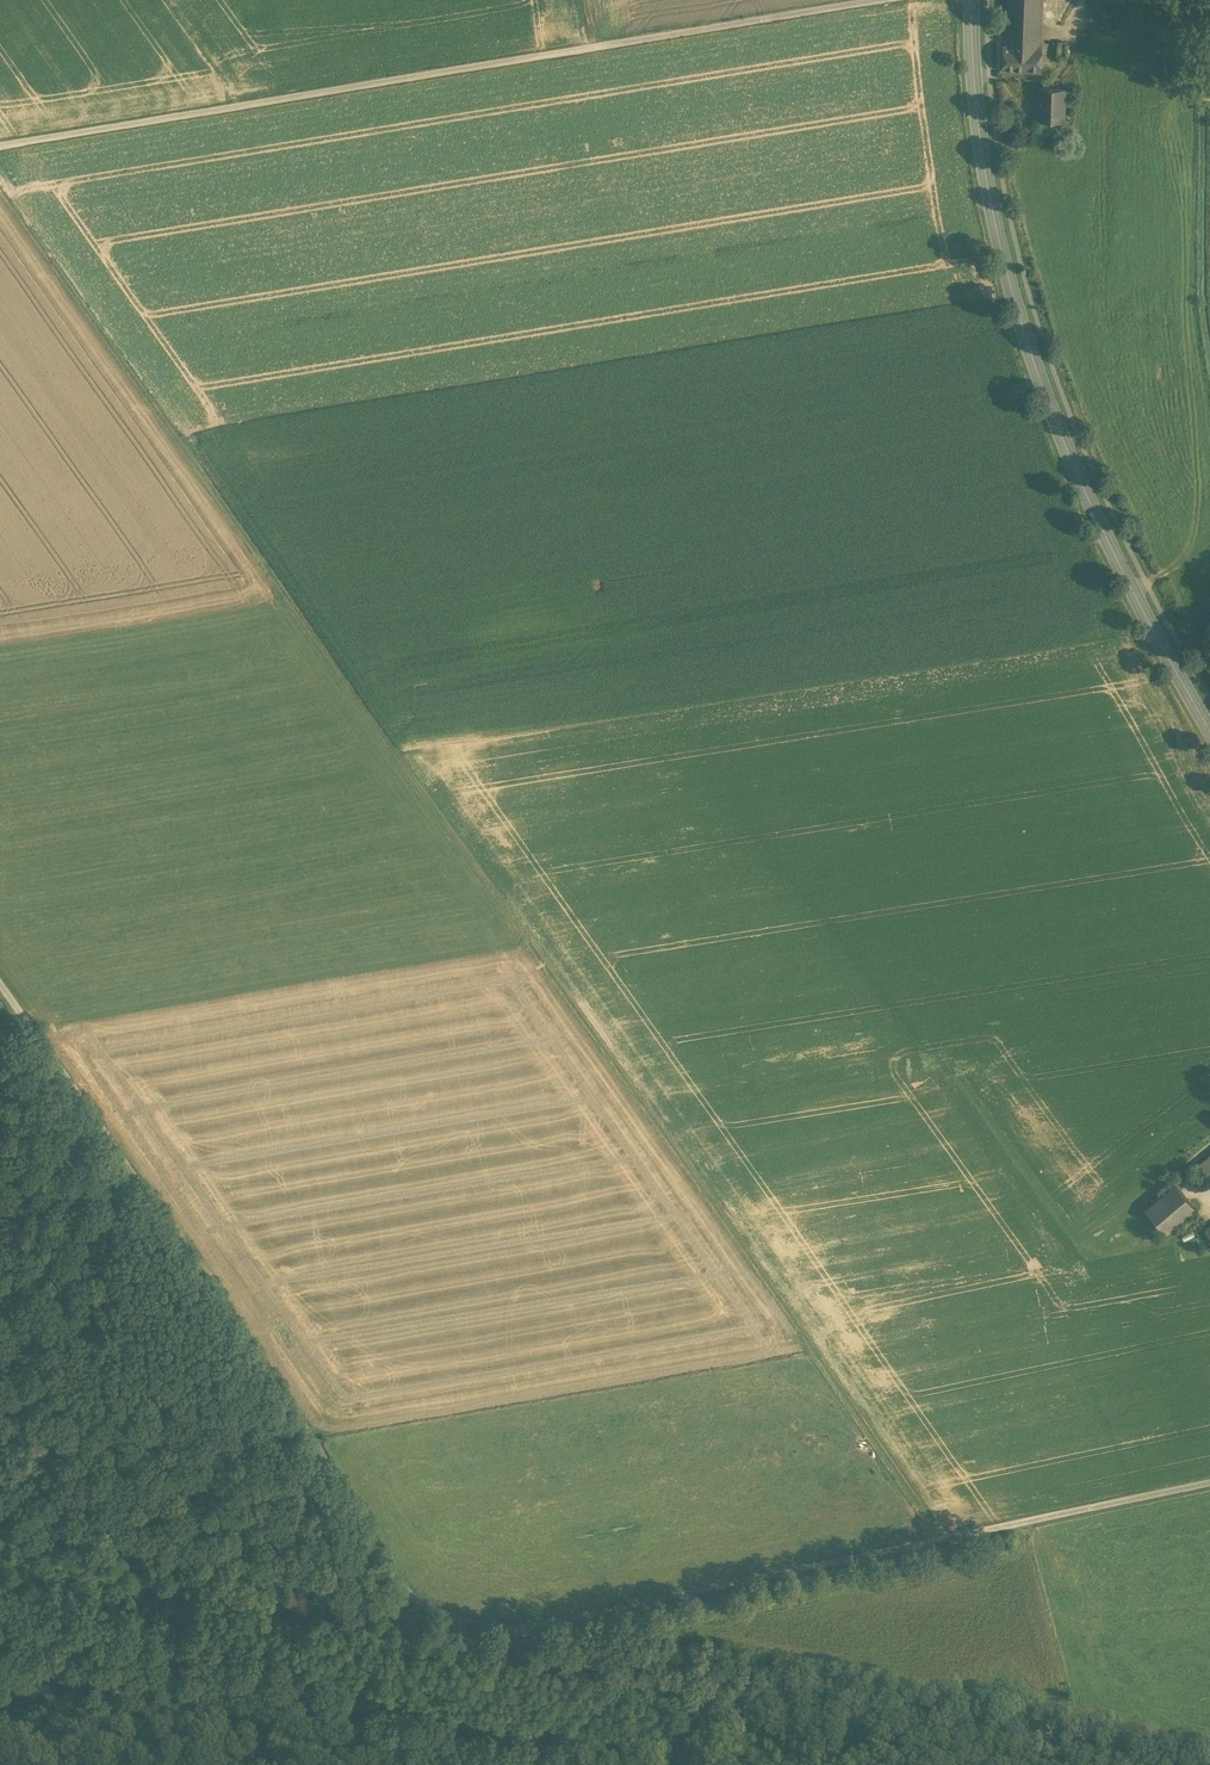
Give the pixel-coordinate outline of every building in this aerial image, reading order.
[(1005,36),(1040,37),(1042,0),(1007,0),(1005,36)] [(1040,37),(1005,36),(1005,44),(1003,44),(1002,69),(1041,70),(1042,45),(1040,45),(1040,37)] [(1066,41),(1057,41),(1057,54),(1066,55),(1066,41)] [(1065,91),(1041,89),(1038,120),(1039,120),(1039,117),(1062,119),(1061,122),(1063,122),(1065,91)] [(1199,1165),(1209,1178),(1209,1177),(1209,1156),(1199,1165)] [(1194,1206),(1177,1185),(1147,1210),(1165,1232),(1194,1206)] [(1199,1239),(1187,1242),(1188,1248),(1200,1245),(1199,1239)]
